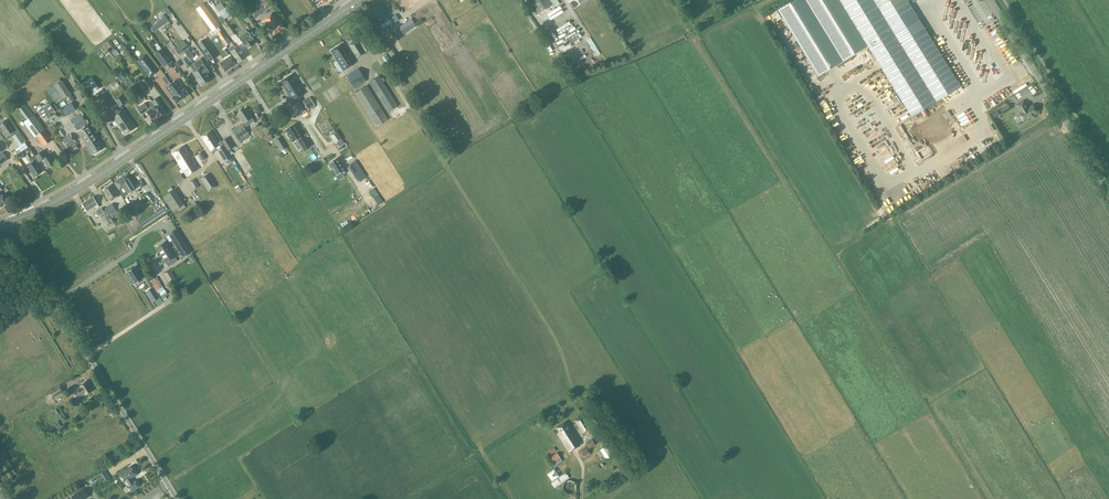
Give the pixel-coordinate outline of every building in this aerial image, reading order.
[(266,9),(273,4),(270,0),(258,0),(248,7),(256,17),(266,9)] [(529,2),(531,1),(533,4),(530,5),(536,15),(545,9),(551,6),(553,9),(560,4),(557,0),(550,0),(527,0),(529,2)] [(779,10),(799,43),(819,76),(844,61),(868,46),(891,83),(912,117),(937,103),(962,89),(950,70),(925,28),(910,4),(908,0),(795,0),(791,2),(779,10)] [(212,31),(218,27),(220,26),(203,3),(196,9),(212,31)] [(230,5),(219,12),(224,19),(234,11),(230,5)] [(376,19),(380,25),(389,18),(386,13),(383,10),(384,9),(382,6),(381,6),(372,12),(377,19),(376,19)] [(274,13),(264,20),(270,29),(274,35),(285,27),(281,22),(284,20),(282,17),(279,20),(274,13)] [(389,18),(392,23),(398,19),(395,15),(389,18)] [(158,30),(168,21),(165,16),(151,27),(152,29),(151,30),(153,32),(154,31),(155,32),(157,29),(158,30)] [(411,19),(397,28),(402,35),(416,26),(411,19)] [(990,31),(992,30),(993,34),(998,32),(994,21),(988,24),(990,31)] [(961,29),(958,29),(958,25),(953,24),(953,32),(957,32),(957,36),(961,36),(961,29)] [(392,33),(387,28),(383,32),(388,37),(392,33)] [(240,37),(240,38),(244,44),(245,44),(248,47),(254,43),(252,40),(252,39),(248,32),(246,30),(242,32),(244,35),(240,37)] [(221,31),(217,33),(226,46),(230,43),(223,31),(221,31)] [(993,40),(1001,35),(999,32),(991,37),(993,40)] [(218,56),(205,39),(198,44),(211,61),(218,56)] [(357,40),(349,45),(357,58),(365,53),(357,40)] [(116,50),(109,41),(105,43),(112,53),(116,50)] [(182,44),(183,45),(176,50),(179,55),(189,48),(186,43),(184,42),(182,44)] [(383,46),(390,56),(395,53),(389,42),(383,46)] [(343,71),(355,63),(342,43),(331,51),(343,71)] [(233,45),(228,48),(232,53),(238,63),(246,57),(239,47),(237,49),(233,45)] [(155,54),(157,58),(164,67),(172,61),(162,48),(155,54)] [(117,49),(116,50),(112,53),(116,58),(121,55),(117,49)] [(382,57),(387,65),(391,62),(386,54),(382,57)] [(795,66),(807,58),(806,55),(794,63),(795,66)] [(144,69),(150,64),(144,56),(137,61),(144,69)] [(182,60),(187,68),(191,65),(190,62),(191,61),(188,56),(182,60)] [(220,63),(226,71),(236,64),(231,56),(220,63)] [(198,69),(193,73),(202,86),(211,80),(207,74),(210,72),(206,66),(201,59),(194,63),(194,64),(198,69)] [(34,70),(41,65),(38,62),(32,67),(34,70)] [(153,69),(147,73),(150,77),(156,73),(153,69)] [(350,81),(354,88),(366,81),(358,69),(351,73),(354,79),(350,81)] [(292,101),(304,94),(292,75),(281,82),(292,101)] [(388,112),(398,106),(379,76),(370,82),(388,112)] [(100,89),(92,77),(85,82),(93,93),(100,89)] [(142,81),(149,90),(153,86),(146,77),(142,81)] [(407,84),(402,77),(396,81),(400,88),(407,84)] [(56,104),(71,94),(62,80),(60,81),(59,79),(53,82),(55,85),(47,90),(56,104)] [(177,80),(166,88),(173,97),(172,98),(177,104),(189,94),(185,88),(184,89),(177,80)] [(114,90),(120,86),(116,81),(110,85),(114,90)] [(192,83),(199,96),(202,94),(195,82),(192,83)] [(367,86),(355,93),(375,127),(385,121),(388,120),(370,91),(367,86)] [(119,91),(113,94),(120,107),(126,103),(119,91)] [(114,105),(105,93),(96,99),(105,112),(114,105)] [(156,106),(163,116),(168,113),(161,103),(161,102),(158,97),(152,101),(155,106),(156,106)] [(310,97),(303,101),(308,109),(315,105),(310,97)] [(8,105),(6,101),(5,102),(4,99),(0,102),(0,105),(1,106),(1,105),(3,108),(8,105)] [(147,105),(145,103),(137,108),(141,114),(149,109),(150,109),(147,111),(152,119),(156,116),(158,120),(163,116),(156,106),(155,106),(152,101),(147,105)] [(302,101),(297,104),(301,111),(306,108),(302,101)] [(1037,113),(1033,105),(1027,109),(1022,101),(1016,105),(1021,113),(1020,113),(1025,121),(1037,113)] [(63,108),(67,115),(75,110),(70,103),(63,108)] [(52,116),(51,114),(56,111),(51,104),(46,107),(40,111),(45,118),(48,116),(50,118),(52,116)] [(948,109),(957,126),(967,121),(960,107),(958,104),(948,109)] [(1000,109),(1004,114),(1011,109),(1008,104),(1000,109)] [(24,122),(34,137),(36,136),(43,146),(52,140),(34,114),(31,116),(24,106),(19,109),(27,120),(24,122)] [(252,118),(245,108),(238,114),(244,123),(249,120),(251,123),(254,121),(252,118)] [(112,122),(115,120),(125,135),(136,127),(123,109),(109,118),(112,122)] [(936,115),(939,123),(950,118),(947,110),(936,115)] [(77,130),(78,132),(93,155),(104,148),(91,127),(90,127),(88,123),(89,122),(82,111),(69,119),(76,130),(77,130)] [(910,118),(911,120),(906,122),(909,127),(913,125),(912,124),(918,121),(915,116),(910,118)] [(7,120),(3,122),(0,125),(3,130),(7,136),(11,133),(14,131),(10,125),(7,120)] [(242,124),(232,130),(241,143),(251,136),(242,124)] [(293,124),(284,130),(291,141),(296,138),(298,140),(297,141),(303,151),(309,147),(303,136),(300,138),(299,136),(300,136),(293,124)] [(961,127),(940,138),(944,146),(965,135),(961,127)] [(336,143),(342,139),(336,131),(330,135),(336,143)] [(211,151),(220,145),(211,132),(202,137),(211,151)] [(25,142),(18,133),(13,136),(19,146),(25,142)] [(67,149),(76,142),(70,134),(61,140),(67,149)] [(289,152),(278,135),(274,138),(282,150),(281,151),(284,155),(289,152)] [(222,141),(228,151),(233,148),(230,143),(231,142),(228,137),(222,141)] [(23,151),(28,147),(27,145),(25,143),(20,146),(15,149),(17,152),(18,154),(23,151)] [(73,154),(79,149),(76,144),(70,149),(73,154)] [(187,176),(199,169),(184,146),(172,153),(187,176)] [(223,146),(217,149),(225,162),(231,158),(223,146)] [(39,162),(43,160),(48,168),(56,163),(53,159),(54,159),(51,153),(48,155),(44,150),(35,156),(39,162)] [(354,175),(362,170),(352,154),(344,159),(354,175)] [(29,159),(32,163),(28,165),(35,177),(43,171),(37,163),(39,162),(34,155),(29,159)] [(24,156),(19,159),(23,166),(28,162),(24,156)] [(330,164),(328,165),(331,169),(332,169),(337,175),(335,176),(338,180),(344,176),(343,175),(346,173),(344,170),(337,158),(329,163),(330,164)] [(169,169),(176,165),(173,160),(166,164),(169,169)] [(218,187),(209,173),(200,179),(209,192),(218,187)] [(127,175),(115,182),(121,191),(124,196),(129,193),(135,189),(135,187),(136,186),(134,183),(132,184),(127,175)] [(193,177),(188,180),(194,189),(199,186),(193,177)] [(310,182),(314,190),(320,187),(318,184),(320,183),(318,178),(310,182)] [(158,187),(161,192),(167,188),(165,184),(158,187)] [(111,201),(118,196),(111,185),(104,190),(111,201)] [(173,212),(184,204),(175,189),(163,197),(173,212)] [(378,205),(383,202),(374,189),(369,192),(378,205)] [(8,202),(0,190),(0,207),(8,202)] [(99,207),(98,204),(93,197),(83,204),(87,211),(94,206),(96,209),(99,207)] [(139,198),(129,202),(133,210),(142,206),(139,198)] [(195,202),(177,214),(181,220),(189,215),(190,216),(192,215),(191,213),(199,208),(195,202)] [(105,209),(104,210),(112,223),(114,222),(111,219),(114,217),(111,213),(116,210),(112,204),(104,208),(105,209)] [(112,223),(104,210),(103,210),(102,208),(96,212),(101,220),(106,217),(110,225),(112,223)] [(176,230),(169,234),(173,240),(184,257),(191,253),(176,230)] [(165,242),(157,247),(166,263),(175,257),(165,242)] [(127,272),(128,273),(126,274),(132,284),(134,283),(134,284),(143,279),(143,278),(142,278),(135,267),(127,272)] [(170,269),(163,272),(167,280),(174,277),(170,269)] [(151,281),(158,294),(165,290),(163,287),(158,277),(151,281)] [(146,292),(148,294),(153,302),(159,298),(154,290),(152,288),(146,292)] [(81,386),(72,391),(77,400),(86,394),(86,395),(92,391),(86,382),(80,385),(81,386)] [(58,394),(55,389),(49,392),(52,398),(58,394)] [(575,421),(582,433),(591,428),(583,415),(575,421)] [(555,429),(567,452),(579,446),(566,423),(555,429)] [(590,449),(596,445),(592,439),(586,444),(590,449)] [(564,456),(567,454),(560,440),(557,442),(564,456)] [(612,455),(606,446),(600,449),(606,459),(612,455)] [(583,458),(591,454),(588,447),(580,452),(583,458)] [(563,461),(557,453),(548,459),(554,467),(563,461)] [(596,458),(589,463),(593,467),(599,463),(596,458)] [(131,492),(139,487),(135,481),(133,482),(131,478),(136,475),(131,467),(126,470),(125,469),(119,473),(125,483),(126,482),(128,485),(127,486),(131,492)] [(569,478),(566,473),(551,483),(555,488),(569,478)] [(563,486),(563,487),(563,488),(563,489),(563,490),(564,490),(564,491),(565,492),(566,493),(567,493),(568,494),(569,494),(570,494),(571,494),(572,494),(572,493),(573,493),(574,493),(574,492),(575,492),(575,491),(576,490),(576,489),(576,488),(576,487),(576,486),(576,485),(576,484),(575,484),(575,483),(575,482),(574,482),(573,481),(572,481),(571,480),(570,480),(569,480),(568,481),(567,481),(566,481),(566,482),(565,482),(564,483),(564,484),(563,485),(563,486)] [(88,497),(83,489),(71,495),(74,498),(84,498),(88,497)]
